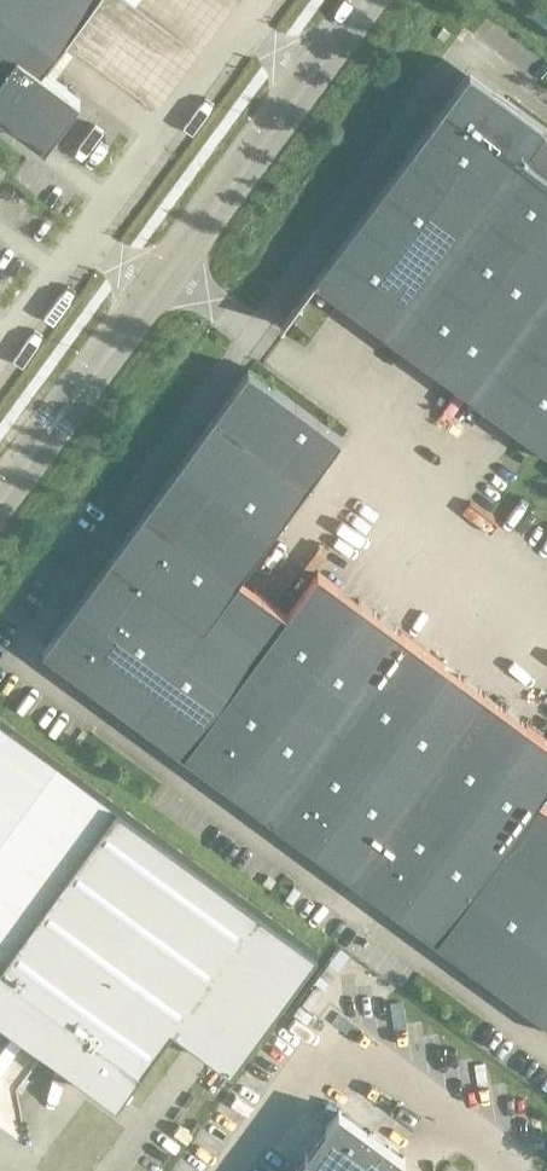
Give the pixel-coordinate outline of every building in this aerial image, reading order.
[(92,0),(0,0),(0,111),(4,114),(40,140),(45,144),(80,96),(42,67),(92,0)] [(470,66),(314,278),(546,449),(546,122),(470,66)] [(254,371),(249,367),(141,514),(115,550),(115,549),(67,615),(44,647),(62,661),(61,661),(189,755),(189,754),(222,778),(221,779),(272,816),(273,817),(273,816),(306,840),(306,841),(356,878),(357,878),(390,902),(546,1018),(546,802),(539,796),(546,786),(546,737),(318,569),(287,611),(239,576),(342,436),(254,371)] [(0,715),(0,959),(42,903),(117,800),(0,715)] [(232,1064),(318,947),(117,800),(42,903),(0,959),(0,1012),(117,1098),(126,1085),(173,1022),(231,1065),(232,1064)] [(405,1157),(339,1108),(292,1170),(395,1170),(405,1157)]
